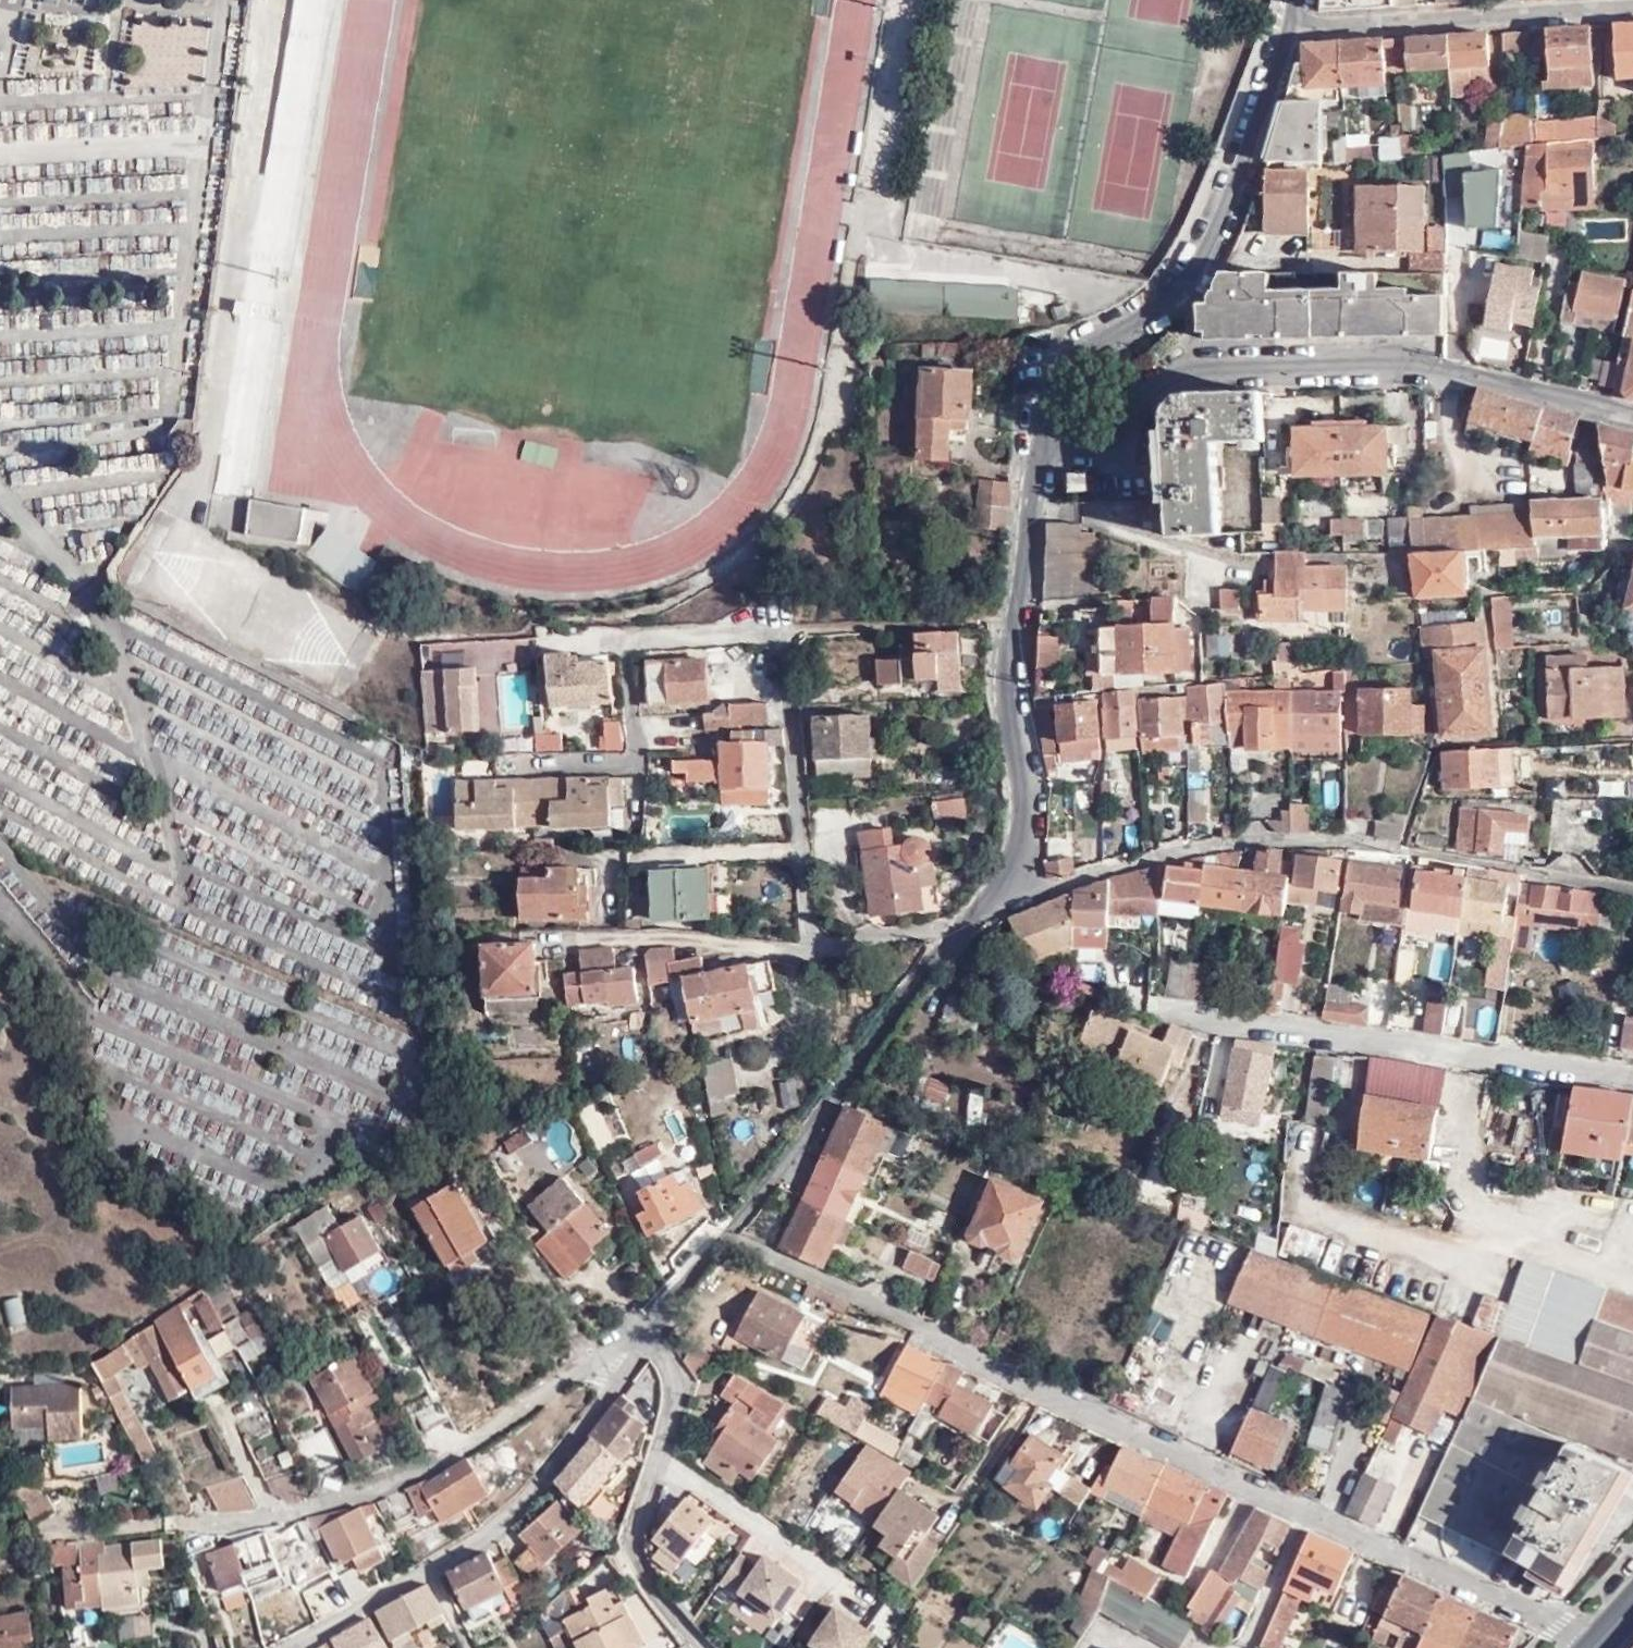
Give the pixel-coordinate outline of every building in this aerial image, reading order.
[(178,10),(179,0),(117,0),(178,10)] [(1323,10),(1349,8),(1395,5),(1395,0),(1324,0),(1323,10)] [(335,14),(280,5),(255,167),(309,175),(335,14)] [(180,23),(137,43),(157,84),(200,64),(180,23)] [(1615,24),(1619,77),(1632,76),(1632,23),(1615,24)] [(1592,25),(1548,28),(1551,79),(1572,79),(1572,88),(1598,86),(1597,79),(1595,78),(1592,25)] [(1531,49),(1532,29),(1505,30),(1505,50),(1531,49)] [(1490,31),(1450,34),(1452,67),(1452,82),(1453,98),(1473,97),(1473,83),(1473,66),(1492,63),(1490,31)] [(1409,36),(1411,68),(1452,67),(1450,34),(1409,36)] [(1402,36),(1395,37),(1397,51),(1398,69),(1403,69),(1402,36)] [(1395,37),(1341,40),(1341,54),(1343,84),(1345,84),(1346,98),(1390,95),(1389,79),(1398,78),(1398,69),(1397,51),(1395,37)] [(1304,42),(1267,161),(1312,161),(1323,161),(1322,99),(1346,98),(1345,84),(1343,84),(1341,54),(1341,40),(1304,42)] [(1492,82),(1492,63),(1473,66),(1473,83),(1492,82)] [(1452,82),(1452,67),(1411,68),(1412,83),(1452,82)] [(1552,90),(1572,88),(1572,79),(1551,79),(1552,90)] [(1615,98),(1600,99),(1601,119),(1601,137),(1601,138),(1620,136),(1615,98)] [(1533,118),(1504,120),(1504,148),(1532,145),(1536,145),(1533,118)] [(1538,125),(1538,145),(1562,142),(1572,141),(1601,138),(1601,137),(1601,119),(1538,125)] [(1489,149),(1504,148),(1504,120),(1490,120),(1489,149)] [(1412,135),(1402,135),(1404,158),(1413,157),(1412,135)] [(1333,136),(1334,161),(1350,161),(1349,148),(1348,136),(1333,136)] [(1605,149),(1532,145),(1524,205),(1600,210),(1605,149)] [(1374,147),(1349,148),(1350,161),(1375,160),(1374,147)] [(1443,154),(1444,197),(1469,197),(1469,232),(1504,231),(1503,171),(1473,171),(1473,153),(1443,154)] [(1264,172),(1245,222),(1260,222),(1260,214),(1266,214),(1266,232),(1308,232),(1308,214),(1309,213),(1309,172),(1264,172)] [(1418,250),(1418,273),(1446,273),(1446,250),(1426,251),(1426,226),(1426,185),(1358,185),(1356,249),(1418,250)] [(1549,226),(1522,222),(1519,248),(1545,252),(1549,226)] [(1446,250),(1446,227),(1426,226),(1426,251),(1446,250)] [(1488,315),(1534,323),(1545,252),(1519,248),(1500,245),(1488,315)] [(1626,252),(1621,271),(1622,271),(1632,273),(1632,254),(1626,252)] [(1571,277),(1563,318),(1576,321),(1579,308),(1620,315),(1627,278),(1584,268),(1581,279),(1571,277)] [(1447,330),(1446,273),(1418,273),(1250,272),(1224,272),(1216,288),(1210,307),(1199,308),(1202,329),(1209,330),(1210,338),(1234,338),(1255,338),(1437,335),(1447,335),(1447,331),(1447,330)] [(253,302),(240,300),(237,312),(251,315),(253,302)] [(1616,330),(1620,315),(1579,308),(1576,321),(1616,330)] [(939,346),(926,347),(926,358),(938,358),(939,346)] [(1604,383),(1617,386),(1622,363),(1596,357),(1592,375),(1605,378),(1604,383)] [(951,417),(967,418),(970,372),(952,371),(953,363),(939,363),(938,370),(925,369),(919,458),(947,459),(950,428),(951,417)] [(1571,451),(1581,418),(1480,387),(1471,418),(1472,419),(1502,428),(1536,440),(1571,451)] [(1169,507),(1170,523),(1170,535),(1216,535),(1214,442),(1263,442),(1262,392),(1223,392),(1192,393),(1188,393),(1184,394),(1180,395),(1176,398),(1172,401),(1170,405),(1168,408),(1167,412),(1169,507)] [(967,430),(967,418),(951,417),(950,428),(967,430)] [(1497,441),(1502,428),(1472,419),(1468,431),(1497,441)] [(1342,475),(1361,474),(1389,473),(1388,457),(1388,426),(1368,426),(1368,421),(1341,421),(1314,421),(1314,427),(1295,427),(1297,475),(1342,475)] [(1601,423),(1601,425),(1605,446),(1607,461),(1609,479),(1607,479),(1607,484),(1630,489),(1632,474),(1632,430),(1601,423)] [(1406,426),(1388,426),(1388,457),(1407,456),(1406,426)] [(1568,460),(1571,451),(1536,440),(1533,449),(1568,460)] [(554,462),(557,448),(530,442),(527,456),(554,462)] [(1576,492),(1608,492),(1607,484),(1607,479),(1609,479),(1607,461),(1578,461),(1576,492)] [(1396,473),(1389,473),(1361,474),(1362,496),(1397,495),(1396,473)] [(1088,489),(1088,474),(1071,474),(1071,489),(1088,489)] [(1007,526),(1011,479),(980,478),(977,547),(1004,549),(1005,526),(1007,526)] [(1608,492),(1609,498),(1610,508),(1632,512),(1632,511),(1632,489),(1630,489),(1607,484),(1608,492)] [(1534,512),(1537,532),(1567,532),(1569,547),(1607,545),(1600,498),(1533,501),(1534,511),(1534,512)] [(306,509),(250,500),(244,535),(300,544),(306,509)] [(1307,513),(1305,545),(1345,548),(1345,538),(1345,530),(1344,515),(1344,500),(1331,500),(1331,513),(1307,513)] [(1472,507),(1472,516),(1534,511),(1533,501),(1472,507)] [(1151,523),(1170,523),(1169,507),(1162,502),(1151,502),(1151,506),(1151,522),(1151,523)] [(1143,522),(1151,522),(1151,506),(1142,506),(1143,522)] [(1472,516),(1423,518),(1422,552),(1464,549),(1519,546),(1520,547),(1538,546),(1537,532),(1534,512),(1534,511),(1472,516)] [(1368,515),(1344,515),(1345,530),(1367,529),(1368,515)] [(1393,544),(1414,545),(1411,520),(1410,517),(1392,517),(1393,544)] [(1415,551),(1422,552),(1423,518),(1411,520),(1414,545),(1415,551)] [(1083,522),(1047,519),(1044,554),(1043,601),(1089,601),(1091,555),(1081,554),(1082,531),(1083,522)] [(305,555),(340,582),(357,549),(329,525),(305,555)] [(1345,530),(1345,538),(1368,538),(1367,529),(1345,530)] [(1082,531),(1081,554),(1091,555),(1093,531),(1082,531)] [(1293,545),(1278,547),(1277,590),(1259,590),(1259,617),(1301,618),(1302,609),(1348,608),(1348,565),(1303,564),(1304,545),(1293,545)] [(1539,555),(1538,546),(1520,547),(1519,546),(1520,556),(1539,555)] [(361,594),(376,564),(357,549),(340,582),(361,594)] [(1436,736),(1437,745),(1491,742),(1490,733),(1492,731),(1483,623),(1462,624),(1462,626),(1434,627),(1432,612),(1431,609),(1435,606),(1435,593),(1467,590),(1464,549),(1422,552),(1415,551),(1427,653),(1438,652),(1442,687),(1431,687),(1433,701),(1444,700),(1446,735),(1436,736)] [(1241,587),(1222,587),(1222,608),(1241,608),(1241,587)] [(1150,620),(1131,620),(1130,605),(1116,605),(1116,608),(1110,607),(1110,615),(1117,615),(1117,623),(1097,623),(1097,645),(1090,644),(1090,671),(1191,669),(1190,626),(1177,626),(1178,595),(1151,595),(1150,620)] [(1513,597),(1494,598),(1497,649),(1515,647),(1513,597)] [(339,738),(349,719),(130,606),(116,632),(133,665),(144,670),(127,680),(137,699),(149,724),(168,714),(170,717),(195,730),(190,740),(204,733),(258,760),(272,753),(280,757),(287,743),(298,748),(303,738),(315,744),(322,729),(339,738)] [(1461,611),(1432,612),(1434,627),(1462,626),(1462,624),(1461,611)] [(983,667),(986,624),(956,626),(956,630),(911,632),(912,644),(897,646),(897,659),(873,660),(874,684),(914,682),(914,671),(935,669),(958,668),(983,667)] [(1219,626),(1207,626),(1208,644),(1220,644),(1219,626)] [(1058,635),(1036,634),(1035,663),(1057,664),(1058,635)] [(427,665),(429,731),(476,729),(473,683),(480,682),(479,664),(476,664),(476,648),(443,649),(443,665),(427,665)] [(571,652),(549,653),(554,704),(580,702),(580,696),(612,693),(610,660),(571,664),(571,652)] [(1303,672),(1301,656),(1275,658),(1276,674),(1292,673),(1303,672)] [(1558,660),(1558,717),(1630,717),(1629,672),(1598,674),(1597,658),(1558,660)] [(707,659),(648,664),(651,704),(710,698),(707,659)] [(1357,667),(1347,668),(1347,690),(1346,732),(1423,733),(1424,704),(1410,705),(1410,688),(1357,688),(1357,667)] [(959,688),(958,668),(935,669),(936,690),(959,688)] [(1347,690),(1347,668),(1337,669),(1336,690),(1292,690),(1292,733),(1341,733),(1341,690),(1347,690)] [(1292,683),(1292,673),(1276,674),(1277,684),(1292,683)] [(530,724),(529,674),(500,675),(501,724),(530,724)] [(1198,738),(1216,738),(1216,720),(1227,719),(1227,690),(1227,682),(1188,684),(1188,695),(1188,745),(1189,757),(1199,758),(1198,738)] [(1133,686),(1106,688),(1108,736),(1135,734),(1133,706),(1135,704),(1133,686)] [(1292,690),(1227,690),(1227,719),(1227,730),(1233,730),(1233,738),(1233,743),(1292,746),(1292,733),(1292,690)] [(1075,701),(1076,691),(1049,693),(1034,695),(1033,705),(1042,746),(1054,744),(1049,708),(1057,707),(1057,703),(1075,701)] [(1177,746),(1188,745),(1188,695),(1140,697),(1142,733),(1177,732),(1177,746)] [(1097,699),(1075,701),(1057,703),(1057,707),(1060,740),(1100,738),(1097,699)] [(717,726),(732,726),(731,702),(730,701),(727,700),(725,700),(723,701),(721,702),(720,704),(718,705),(718,707),(718,709),(717,726)] [(731,702),(732,726),(743,726),(743,722),(770,722),(770,701),(731,702)] [(718,709),(707,710),(707,727),(717,726),(718,709)] [(817,757),(872,756),(886,755),(885,735),(870,735),(870,712),(816,714),(817,757)] [(546,749),(545,732),(544,716),(537,717),(539,749),(546,749)] [(1216,738),(1233,738),(1233,730),(1227,730),(1227,719),(1216,720),(1216,738)] [(624,746),(620,720),(605,721),(608,748),(624,746)] [(785,742),(784,725),(767,726),(767,738),(755,738),(755,730),(735,730),(736,739),(724,739),(724,759),(675,760),(675,772),(688,771),(688,778),(725,777),(726,784),(770,783),(770,742),(785,742)] [(564,732),(545,732),(546,749),(565,749),(564,732)] [(1143,746),(1177,746),(1177,732),(1142,733),(1143,746)] [(1343,733),(1341,733),(1292,733),(1292,746),(1292,748),(1343,749),(1343,733)] [(1100,738),(1060,740),(1061,752),(1061,755),(1093,753),(1093,744),(1100,744),(1100,738)] [(432,742),(432,750),(455,750),(455,743),(432,742)] [(1042,746),(1048,770),(1058,768),(1056,752),(1054,744),(1042,746)] [(1515,784),(1514,746),(1445,749),(1447,787),(1515,784)] [(38,793),(46,780),(0,751),(0,770),(38,793)] [(872,770),(872,756),(817,757),(817,773),(872,770)] [(1199,772),(1199,758),(1189,757),(1189,772),(1199,772)] [(551,777),(533,777),(533,784),(534,824),(609,823),(609,803),(610,776),(569,776),(569,784),(550,783),(551,777)] [(622,776),(610,776),(609,803),(623,803),(622,776)] [(497,784),(497,777),(457,778),(458,824),(534,824),(533,784),(497,784)] [(1112,778),(1102,779),(1101,783),(1102,796),(1112,795),(1112,778)] [(770,783),(726,784),(726,800),(771,799),(770,783)] [(1189,788),(1189,820),(1205,820),(1205,788),(1189,788)] [(967,798),(935,801),(937,818),(969,815),(967,798)] [(1311,804),(1291,803),(1292,809),(1291,830),(1310,831),(1311,804)] [(1507,828),(1529,830),(1530,812),(1461,806),(1457,848),(1503,851),(1505,845),(1507,828)] [(1267,818),(1277,831),(1284,830),(1291,830),(1292,809),(1284,810),(1284,817),(1267,818)] [(1395,838),(1399,838),(1405,820),(1376,817),(1374,836),(1395,838)] [(925,906),(923,886),(921,865),(923,865),(927,864),(930,861),(931,860),(932,859),(933,857),(934,855),(935,853),(935,851),(936,848),(935,846),(935,842),(932,840),(931,838),(930,837),(928,835),(926,835),(924,834),(921,834),(919,833),(917,833),(914,834),(912,835),(910,836),(909,838),(907,839),(906,841),(905,843),(905,845),(895,846),(893,827),(865,830),(874,913),(925,906)] [(1528,847),(1529,830),(1507,828),(1505,845),(1528,847)] [(1294,848),(1291,866),(1290,878),(1287,900),(1320,904),(1322,886),(1337,888),(1343,857),(1329,855),(1329,847),(1294,848)] [(1284,916),(1287,900),(1290,878),(1291,866),(1283,865),(1284,848),(1260,848),(1259,865),(1250,865),(1243,911),(1284,916)] [(1206,863),(1206,867),(1203,888),(1201,905),(1243,911),(1250,865),(1240,865),(1242,851),(1218,854),(1217,864),(1206,863)] [(1072,854),(1047,860),(1049,877),(1057,876),(1076,871),(1072,854)] [(1207,855),(1206,863),(1217,864),(1218,854),(1207,855)] [(1344,907),(1407,917),(1409,904),(1402,903),(1407,866),(1351,858),(1344,907)] [(923,865),(921,865),(923,886),(940,884),(937,865),(936,864),(923,865)] [(1203,888),(1206,867),(1172,864),(1159,867),(1159,899),(1201,905),(1203,888)] [(1518,903),(1521,879),(1522,872),(1469,864),(1468,870),(1467,874),(1461,915),(1505,922),(1508,903),(1518,903)] [(551,876),(523,877),(523,916),(589,916),(589,884),(581,884),(580,865),(551,866),(551,876)] [(705,865),(650,865),(650,910),(705,910),(705,865)] [(523,866),(523,877),(551,876),(551,866),(523,866)] [(1077,921),(1077,927),(1110,927),(1111,913),(1160,913),(1159,912),(1159,899),(1159,867),(1116,877),(1077,889),(1077,921)] [(1415,909),(1461,915),(1467,874),(1455,873),(1421,868),(1415,905),(1415,909)] [(1521,879),(1518,903),(1587,911),(1588,909),(1599,911),(1602,891),(1521,879)] [(1335,907),(1337,888),(1322,886),(1320,904),(1335,907)] [(1011,915),(1031,964),(1077,949),(1077,927),(1077,921),(1077,889),(1037,905),(1011,915)] [(1199,917),(1201,905),(1159,899),(1159,912),(1199,917)] [(1596,932),(1599,911),(1588,909),(1587,911),(1518,903),(1515,922),(1511,949),(1527,951),(1532,923),(1596,932)] [(1407,917),(1406,927),(1421,929),(1421,925),(1459,930),(1461,915),(1415,909),(1415,905),(1409,904),(1407,917)] [(1461,915),(1459,930),(1494,935),(1502,936),(1505,922),(1461,915)] [(1273,994),(1271,1009),(1278,1011),(1280,995),(1285,996),(1288,979),(1300,981),(1307,939),(1299,938),(1301,925),(1284,922),(1273,994)] [(1506,988),(1511,949),(1515,922),(1505,922),(1502,936),(1494,935),(1486,985),(1506,988)] [(1345,923),(1340,955),(1355,958),(1360,925),(1345,923)] [(674,945),(646,941),(650,978),(668,975),(682,973),(688,1014),(688,1015),(698,1014),(710,1012),(704,969),(702,954),(676,958),(674,945)] [(487,994),(537,991),(536,942),(486,944),(487,994)] [(611,1004),(638,1000),(638,999),(633,965),(618,967),(615,946),(579,951),(583,973),(564,975),(567,1007),(610,999),(611,1004)] [(1077,950),(1077,949),(1031,964),(1034,973),(1077,959),(1077,950)] [(1407,955),(1403,984),(1418,986),(1422,957),(1407,955)] [(769,959),(704,969),(710,1012),(718,1011),(739,1008),(742,1026),(757,1023),(755,1011),(753,998),(771,996),(775,995),(769,959)] [(1170,996),(1188,999),(1189,987),(1193,962),(1175,959),(1170,996)] [(1212,965),(1193,962),(1189,987),(1188,999),(1206,1001),(1212,965)] [(1333,970),(1329,1000),(1351,1003),(1356,975),(1333,970)] [(675,1016),(688,1014),(682,973),(668,975),(675,1016)] [(1435,980),(1432,994),(1450,996),(1452,983),(1435,980)] [(1377,989),(1376,1020),(1389,1021),(1390,989),(1377,989)] [(538,1007),(537,991),(487,994),(488,1008),(538,1007)] [(1448,1014),(1450,996),(1432,994),(1427,1032),(1445,1034),(1448,1014)] [(772,1009),(771,996),(753,998),(755,1011),(772,1009)] [(1351,1003),(1329,1000),(1326,1018),(1369,1023),(1372,1006),(1351,1003)] [(1484,1034),(1496,1033),(1496,1008),(1483,1008),(1484,1034)] [(1136,1073),(1151,1036),(1134,1028),(1135,1024),(1094,1009),(1082,1039),(1104,1048),(1098,1062),(1118,1070),(1119,1066),(1136,1073)] [(718,1011),(710,1012),(698,1014),(700,1031),(719,1028),(718,1011)] [(700,1031),(698,1014),(688,1015),(690,1029),(691,1032),(700,1031)] [(1166,1042),(1151,1036),(1136,1073),(1164,1084),(1174,1062),(1183,1066),(1197,1033),(1171,1029),(1166,1042)] [(1278,1044),(1240,1038),(1240,1040),(1224,1115),(1260,1124),(1263,1107),(1278,1044)] [(1077,1053),(1098,1062),(1104,1048),(1082,1039),(1077,1053)] [(1351,1086),(1357,1055),(1342,1053),(1342,1054),(1336,1083),(1351,1086)] [(1306,1120),(1328,1124),(1337,1057),(1316,1054),(1306,1120)] [(732,1055),(700,1060),(711,1114),(728,1110),(725,1095),(739,1092),(732,1055)] [(1450,1068),(1378,1058),(1362,1145),(1432,1159),(1450,1068)] [(943,1104),(950,1086),(926,1077),(920,1095),(943,1104)] [(801,1111),(799,1080),(779,1082),(781,1112),(801,1111)] [(1632,1122),(1632,1093),(1578,1086),(1576,1099),(1568,1134),(1626,1142),(1627,1142),(1629,1143),(1632,1122)] [(850,1105),(828,1153),(840,1158),(867,1171),(880,1144),(889,1124),(889,1123),(850,1105)] [(900,1129),(889,1124),(880,1144),(890,1149),(900,1129)] [(1626,1142),(1568,1134),(1565,1146),(1624,1156),(1627,1142),(1626,1142)] [(666,1154),(659,1140),(636,1152),(642,1166),(666,1154)] [(503,1177),(521,1166),(513,1152),(495,1164),(500,1173),(503,1177)] [(828,1153),(807,1197),(847,1216),(857,1193),(867,1171),(840,1158),(828,1153)] [(598,1166),(589,1155),(578,1164),(587,1176),(598,1166)] [(675,1172),(642,1189),(651,1208),(640,1213),(651,1235),(705,1207),(693,1181),(681,1186),(675,1172)] [(527,1204),(550,1232),(536,1244),(566,1279),(595,1253),(591,1248),(611,1231),(575,1190),(570,1186),(562,1175),(527,1204)] [(1025,1255),(1048,1199),(996,1176),(972,1230),(974,1240),(983,1245),(991,1239),(1009,1247),(1010,1255),(1018,1259),(1025,1255)] [(456,1182),(414,1206),(448,1265),(490,1241),(456,1182)] [(867,1198),(857,1193),(847,1216),(856,1220),(867,1198)] [(835,1240),(847,1216),(807,1197),(785,1246),(823,1265),(835,1240)] [(1205,1214),(1180,1204),(1178,1217),(1191,1222),(1201,1226),(1205,1214)] [(380,1249),(361,1215),(340,1226),(331,1211),(317,1219),(313,1212),(295,1222),(308,1246),(332,1290),(386,1260),(380,1249)] [(844,1245),(856,1220),(847,1216),(835,1240),(844,1245)] [(1282,1256),(1320,1267),(1329,1236),(1291,1225),(1282,1256)] [(926,1250),(930,1235),(910,1229),(905,1244),(926,1250)] [(944,1264),(914,1248),(906,1266),(936,1280),(944,1264)] [(1410,1366),(1429,1315),(1253,1248),(1231,1299),(1410,1366)] [(1581,1365),(1599,1318),(1609,1291),(1533,1263),(1504,1336),(1581,1365)] [(788,1359),(810,1314),(763,1293),(752,1288),(723,1347),(737,1349),(746,1353),(752,1341),(788,1359)] [(214,1333),(226,1328),(225,1327),(211,1300),(205,1289),(195,1296),(214,1333)] [(1609,1291),(1599,1318),(1632,1331),(1632,1300),(1609,1291)] [(227,1292),(211,1300),(225,1327),(241,1318),(227,1292)] [(1501,1328),(1508,1303),(1486,1297),(1479,1322),(1501,1328)] [(190,1333),(176,1308),(157,1320),(158,1323),(193,1393),(219,1378),(194,1331),(190,1333)] [(241,1318),(225,1327),(226,1328),(238,1350),(269,1334),(255,1310),(241,1318)] [(1474,1396),(1502,1335),(1441,1313),(1387,1431),(1400,1436),(1408,1417),(1429,1426),(1436,1412),(1462,1423),(1474,1396)] [(1599,1318),(1581,1365),(1504,1336),(1502,1335),(1474,1396),(1632,1455),(1632,1331),(1599,1318)] [(155,1324),(93,1364),(123,1425),(125,1428),(144,1462),(159,1454),(137,1412),(133,1415),(114,1376),(135,1363),(139,1372),(153,1364),(173,1404),(190,1394),(155,1324)] [(193,1393),(199,1403),(235,1384),(203,1328),(194,1331),(219,1378),(193,1393)] [(392,1341),(385,1331),(371,1341),(377,1351),(392,1341)] [(942,1375),(948,1363),(910,1345),(905,1355),(884,1399),(921,1418),(942,1375)] [(714,1363),(717,1357),(697,1346),(685,1361),(700,1381),(714,1363)] [(1283,1364),(1323,1382),(1323,1381),(1336,1384),(1338,1378),(1340,1379),(1340,1376),(1288,1353),(1283,1364)] [(354,1358),(313,1381),(331,1414),(329,1416),(357,1468),(380,1456),(378,1451),(390,1444),(372,1409),(382,1403),(354,1358)] [(942,1375),(921,1418),(913,1435),(924,1441),(941,1408),(946,1409),(942,1416),(981,1436),(997,1405),(961,1385),(967,1372),(948,1363),(942,1375)] [(1268,1402),(1282,1371),(1273,1367),(1259,1398),(1268,1402)] [(1323,1381),(1323,1382),(1323,1383),(1307,1442),(1330,1447),(1347,1380),(1340,1379),(1338,1378),(1336,1384),(1323,1381)] [(14,1386),(15,1426),(50,1424),(50,1436),(84,1434),(82,1382),(14,1386)] [(780,1426),(792,1408),(754,1386),(713,1446),(716,1449),(746,1470),(759,1479),(783,1443),(752,1422),(759,1412),(780,1426)] [(1387,1423),(1399,1392),(1382,1386),(1370,1415),(1387,1423)] [(629,1465),(623,1460),(637,1443),(636,1442),(622,1431),(634,1416),(627,1411),(633,1403),(624,1395),(620,1399),(593,1436),(596,1440),(558,1482),(591,1509),(629,1465)] [(1474,1396),(1462,1423),(1446,1458),(1422,1513),(1495,1548),(1499,1542),(1567,1581),(1577,1564),(1630,1466),(1474,1396)] [(872,1424),(879,1409),(861,1399),(853,1413),(835,1403),(826,1418),(828,1419),(863,1439),(872,1424)] [(1012,1414),(997,1405),(981,1436),(993,1442),(1012,1414)] [(1272,1469),(1291,1428),(1254,1410),(1235,1452),(1272,1469)] [(1462,1423),(1436,1412),(1429,1426),(1419,1446),(1446,1458),(1462,1423)] [(635,1415),(634,1416),(622,1431),(636,1442),(648,1425),(635,1415)] [(887,1433),(872,1424),(863,1439),(880,1449),(887,1433)] [(314,1484),(348,1466),(328,1430),(295,1448),(314,1484)] [(900,1460),(908,1444),(887,1433),(880,1449),(900,1460)] [(1065,1490),(1076,1474),(1062,1465),(1067,1456),(1038,1438),(1020,1464),(1016,1461),(1004,1479),(1044,1506),(1059,1485),(1065,1490)] [(60,1447),(62,1466),(105,1459),(102,1440),(60,1447)] [(1157,1484),(1167,1464),(1126,1445),(1115,1469),(1108,1466),(1095,1487),(1093,1490),(1105,1496),(1110,1486),(1149,1504),(1157,1484)] [(737,1482),(746,1470),(716,1449),(707,1461),(737,1482)] [(692,1460),(678,1450),(674,1461),(686,1470),(692,1460)] [(906,1492),(918,1475),(877,1451),(847,1493),(862,1504),(859,1508),(885,1526),(906,1492)] [(431,1479),(431,1478),(413,1485),(405,1489),(420,1517),(434,1509),(442,1523),(490,1496),(482,1481),(483,1480),(471,1458),(433,1483),(431,1479)] [(1198,1478),(1167,1464),(1157,1484),(1149,1504),(1142,1519),(1181,1536),(1167,1565),(1192,1577),(1211,1538),(1234,1495),(1198,1478)] [(1397,1481),(1370,1468),(1357,1497),(1350,1512),(1378,1524),(1397,1481)] [(1095,1487),(1076,1474),(1065,1490),(1085,1504),(1093,1490),(1095,1487)] [(229,1512),(258,1509),(244,1484),(241,1478),(206,1487),(220,1513),(229,1512)] [(41,1481),(14,1484),(36,1522),(56,1509),(41,1481)] [(706,1483),(694,1500),(716,1515),(729,1498),(706,1483)] [(883,1528),(885,1526),(859,1508),(862,1504),(847,1493),(843,1490),(835,1500),(836,1500),(843,1506),(880,1533),(883,1528)] [(906,1492),(885,1526),(883,1528),(896,1538),(890,1548),(905,1560),(897,1573),(920,1589),(941,1557),(929,1548),(937,1536),(928,1528),(937,1515),(906,1492)] [(713,1518),(716,1515),(694,1500),(688,1495),(657,1536),(665,1542),(657,1553),(677,1569),(689,1551),(713,1518)] [(835,1518),(843,1506),(836,1500),(835,1500),(833,1498),(824,1509),(835,1518)] [(530,1577),(546,1563),(586,1530),(560,1500),(522,1534),(532,1546),(516,1560),(530,1577)] [(380,1512),(376,1503),(364,1506),(351,1513),(350,1509),(308,1518),(314,1531),(323,1528),(342,1565),(357,1557),(363,1569),(388,1558),(368,1518),(380,1512)] [(1217,1638),(1249,1592),(1240,1585),(1242,1581),(1245,1575),(1265,1587),(1275,1564),(1255,1556),(1260,1545),(1280,1553),(1294,1523),(1259,1506),(1223,1571),(1237,1579),(1212,1615),(1204,1628),(1217,1638)] [(947,1522),(937,1515),(928,1528),(937,1536),(947,1522)] [(832,1522),(825,1516),(814,1532),(822,1537),(832,1522)] [(306,1535),(314,1531),(308,1518),(298,1520),(306,1535)] [(728,1529),(713,1518),(689,1551),(704,1562),(728,1529)] [(1438,1554),(1446,1529),(1427,1523),(1419,1548),(1438,1554)] [(619,1547),(625,1528),(613,1524),(609,1536),(615,1543),(619,1547)] [(266,1531),(233,1544),(250,1583),(253,1589),(285,1575),(266,1531)] [(1341,1591),(1359,1552),(1315,1532),(1296,1572),(1341,1591)] [(107,1543),(97,1545),(99,1556),(117,1553),(119,1567),(137,1564),(138,1568),(152,1567),(151,1566),(166,1565),(165,1554),(188,1552),(183,1540),(182,1539),(108,1547),(107,1543)] [(233,1544),(207,1554),(223,1593),(250,1583),(233,1544)] [(99,1556),(97,1545),(62,1548),(66,1571),(83,1568),(82,1558),(99,1556)] [(1469,1560),(1489,1570),(1497,1555),(1476,1545),(1469,1560)] [(514,1601),(529,1594),(511,1557),(495,1565),(489,1552),(451,1573),(469,1608),(507,1588),(514,1601)] [(128,1604),(143,1602),(141,1587),(138,1568),(137,1564),(119,1567),(117,1553),(99,1556),(82,1558),(83,1568),(66,1571),(72,1608),(96,1605),(107,1604),(105,1593),(126,1590),(128,1604)] [(810,1587),(765,1556),(759,1566),(740,1553),(719,1585),(737,1597),(729,1609),(781,1645),(799,1618),(792,1614),(810,1587)] [(1116,1564),(1109,1577),(1111,1578),(1150,1599),(1164,1576),(1133,1559),(1126,1571),(1116,1564)] [(557,1575),(546,1563),(530,1577),(540,1589),(557,1575)] [(154,1585),(151,1566),(152,1567),(138,1568),(141,1587),(154,1585)] [(354,1567),(339,1575),(345,1585),(353,1601),(371,1590),(354,1567)] [(1193,1605),(1198,1607),(1212,1615),(1237,1579),(1223,1571),(1217,1568),(1193,1605)] [(1448,1592),(1398,1570),(1393,1582),(1380,1609),(1390,1614),(1379,1638),(1391,1644),(1397,1632),(1404,1636),(1399,1647),(1422,1647),(1439,1612),(1448,1592)] [(1103,1604),(1111,1578),(1109,1577),(1103,1573),(1099,1572),(1078,1609),(1083,1612),(1093,1619),(1100,1608),(1103,1604)] [(1296,1572),(1290,1586),(1306,1592),(1334,1606),(1341,1591),(1296,1572)] [(1260,1598),(1265,1587),(1245,1575),(1242,1581),(1240,1585),(1249,1592),(1260,1598)] [(1193,1622),(1190,1620),(1150,1599),(1111,1578),(1103,1604),(1100,1608),(1172,1647),(1179,1647),(1193,1622)] [(431,1621),(444,1614),(429,1585),(377,1611),(393,1640),(430,1621),(431,1621)] [(1290,1586),(1284,1597),(1300,1605),(1306,1592),(1290,1586)] [(569,1588),(540,1614),(553,1638),(571,1628),(583,1647),(639,1647),(643,1646),(626,1614),(619,1617),(604,1589),(587,1598),(591,1605),(581,1610),(569,1588)] [(107,1604),(108,1611),(123,1611),(128,1610),(128,1604),(126,1590),(105,1593),(107,1604)] [(1483,1608),(1448,1592),(1439,1612),(1422,1647),(1465,1647),(1483,1608)] [(1300,1605),(1284,1597),(1266,1636),(1281,1644),(1300,1605)] [(155,1601),(143,1602),(144,1608),(128,1610),(132,1637),(160,1634),(155,1601)] [(72,1608),(79,1647),(102,1647),(96,1605),(72,1608)] [(1193,1622),(1204,1628),(1212,1615),(1198,1607),(1190,1620),(1193,1622)] [(882,1639),(838,1608),(810,1647),(875,1647),(882,1639)] [(1525,1627),(1483,1608),(1465,1647),(1515,1647),(1525,1627)] [(27,1639),(37,1636),(32,1609),(0,1615),(0,1647),(28,1647),(27,1639)] [(132,1637),(128,1610),(123,1611),(124,1614),(127,1638),(132,1637)] [(1083,1635),(1093,1619),(1083,1612),(1073,1629),(1083,1635)] [(445,1615),(444,1614),(431,1621),(434,1627),(448,1620),(445,1615)] [(370,1619),(322,1647),(387,1647),(370,1619)] [(455,1634),(449,1622),(420,1636),(426,1647),(427,1647),(455,1634)] [(412,1640),(395,1647),(416,1647),(412,1640)]
